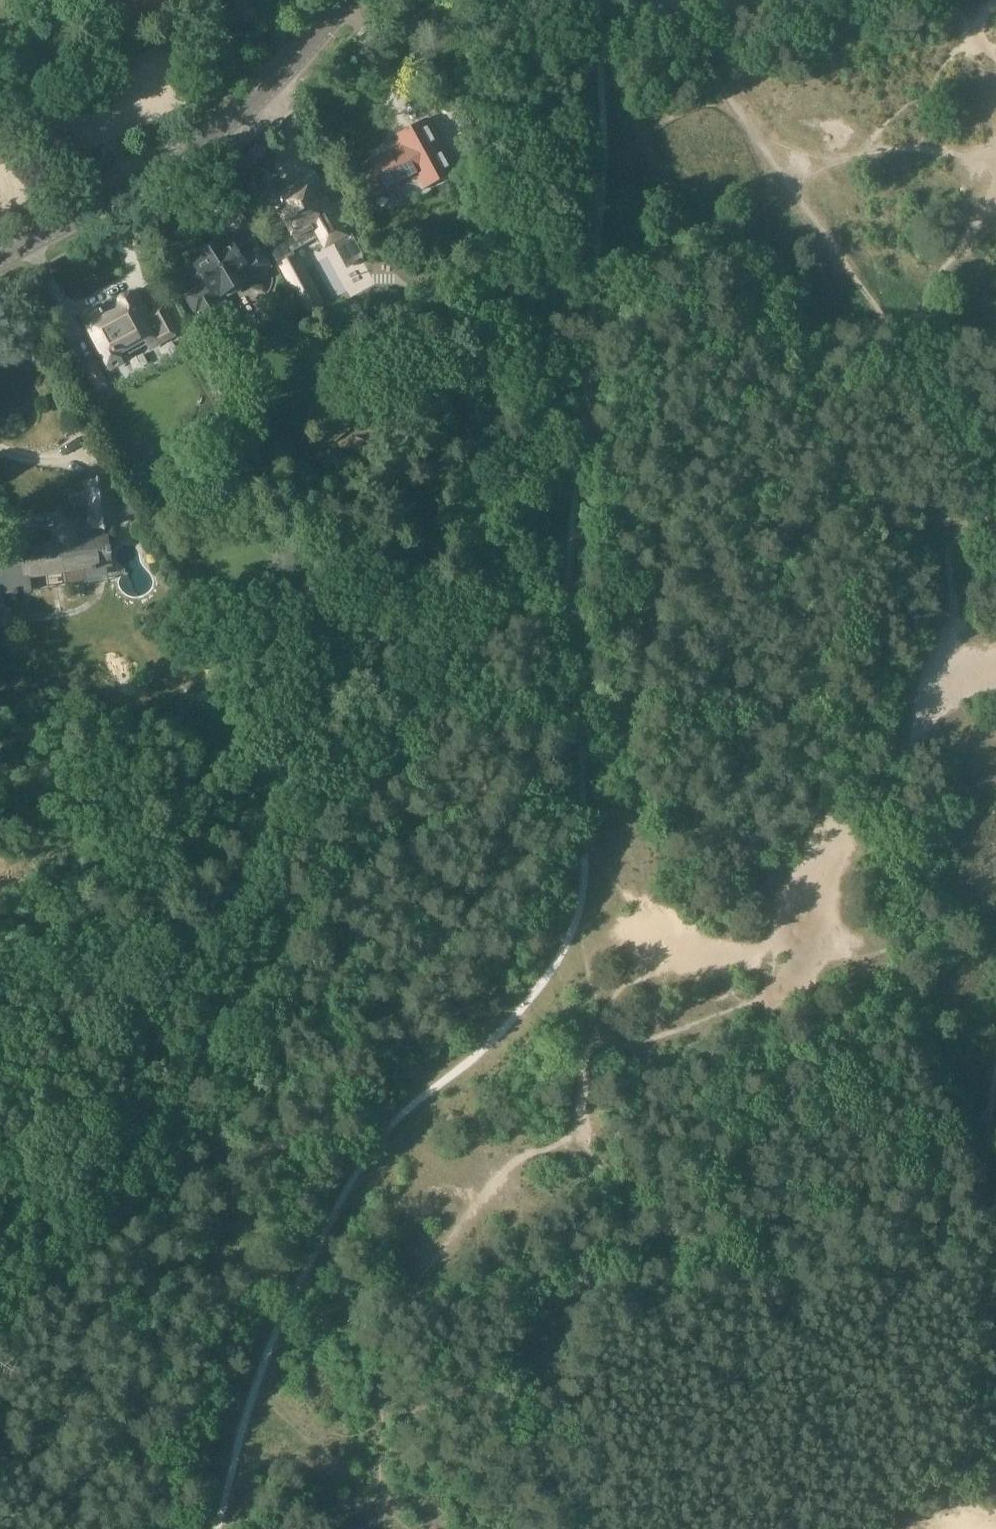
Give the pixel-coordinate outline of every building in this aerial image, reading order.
[(242,20),(245,23),(254,24),(258,20),(258,13),(254,9),(246,9),(243,13),(242,20)] [(380,211),(375,202),(371,195),(402,178),(405,183),(422,173),(428,184),(446,175),(452,171),(437,144),(439,143),(426,120),(399,134),(394,137),(396,141),(379,150),(382,157),(377,155),(371,159),(369,164),(355,171),(378,212),(380,211)] [(321,214),(306,188),(276,204),(297,242),(325,226),(331,237),(345,229),(333,207),(321,214)] [(188,259),(205,286),(186,298),(210,338),(230,326),(214,301),(269,267),(252,239),(235,250),(227,236),(188,259)] [(341,262),(355,254),(350,245),(336,253),(341,262)] [(467,270),(454,270),(454,282),(467,282),(467,270)] [(81,316),(90,333),(86,335),(107,371),(124,363),(122,359),(146,346),(149,351),(179,335),(176,330),(163,305),(151,311),(148,307),(147,308),(137,290),(102,310),(100,306),(81,316)] [(109,388),(94,361),(79,369),(94,396),(109,388)] [(263,480),(256,473),(253,477),(259,484),(263,480)] [(96,524),(56,530),(58,542),(21,547),(25,579),(63,573),(65,589),(85,586),(83,570),(112,567),(106,522),(123,519),(116,476),(90,479),(96,524)] [(123,506),(126,517),(136,515),(134,504),(123,506)] [(15,616),(14,604),(0,605),(0,617),(15,616)]
